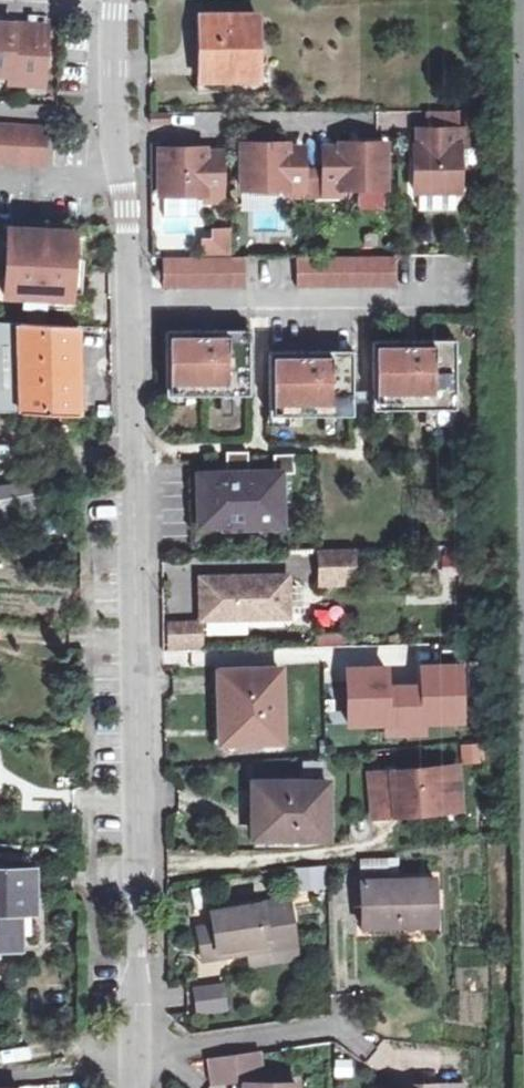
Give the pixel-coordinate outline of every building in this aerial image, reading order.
[(203,77),(257,76),(258,17),(204,17),(203,77)] [(0,23),(0,70),(12,71),(11,83),(30,84),(30,75),(46,76),(48,25),(0,23)] [(428,111),(428,122),(460,121),(460,111),(428,111)] [(166,112),(152,112),(152,123),(166,122),(166,112)] [(0,126),(0,161),(35,163),(37,128),(0,126)] [(47,128),(37,128),(35,163),(45,164),(47,128)] [(428,146),(417,146),(417,191),(463,191),(463,146),(469,145),(469,129),(428,129),(428,146)] [(306,167),(305,154),(289,154),(288,142),(243,143),(244,189),(288,188),(289,196),(314,195),(314,167),(306,167)] [(340,154),(324,154),(324,167),(314,167),(314,195),(342,195),(342,188),(388,187),(386,142),(341,142),(340,154)] [(161,195),(206,194),(206,200),(223,200),(223,160),(207,159),(207,148),(161,148),(161,195)] [(5,295),(83,298),(85,260),(75,259),(76,233),(9,230),(5,295)] [(397,255),(296,256),(296,285),(397,283),(397,255)] [(246,257),(162,258),(163,287),(246,286),(246,257)] [(0,322),(0,412),(79,416),(78,371),(77,326),(0,322)] [(251,330),(166,330),(166,396),(251,396),(251,330)] [(458,340),(374,341),(374,410),(458,410),(458,340)] [(354,351),(271,351),(271,417),(354,417),(354,351)] [(200,524),(282,523),(281,471),(198,473),(200,524)] [(354,548),(321,549),(322,585),(355,584),(354,548)] [(271,583),(271,576),(203,577),(203,618),(289,617),(289,582),(271,583)] [(200,627),(169,628),(169,648),(200,647),(200,627)] [(382,664),(342,665),(343,727),(384,726),(384,737),(425,736),(425,723),(464,722),(462,661),(413,662),(413,682),(383,682),(382,664)] [(219,670),(220,730),(243,730),(243,742),(282,741),(281,669),(219,670)] [(243,730),(220,730),(221,743),(243,742),(243,730)] [(463,762),(491,759),(489,745),(462,748),(463,762)] [(458,766),(373,773),(376,817),(432,813),(439,804),(461,802),(458,766)] [(255,836),(327,836),(328,781),(256,781),(255,836)] [(325,887),(323,864),(292,866),(293,890),(325,887)] [(18,947),(18,912),(37,912),(38,870),(0,870),(0,947),(18,947)] [(363,920),(407,919),(410,919),(417,919),(417,927),(437,926),(436,877),(363,881),(363,920)] [(215,925),(200,927),(204,961),(253,952),(254,963),(298,956),(291,897),(214,911),(215,925)] [(408,926),(407,919),(363,920),(363,935),(402,934),(401,927),(408,926)] [(225,987),(199,992),(203,1011),(228,1006),(225,987)] [(257,1053),(208,1060),(212,1085),(260,1078),(257,1053)]
